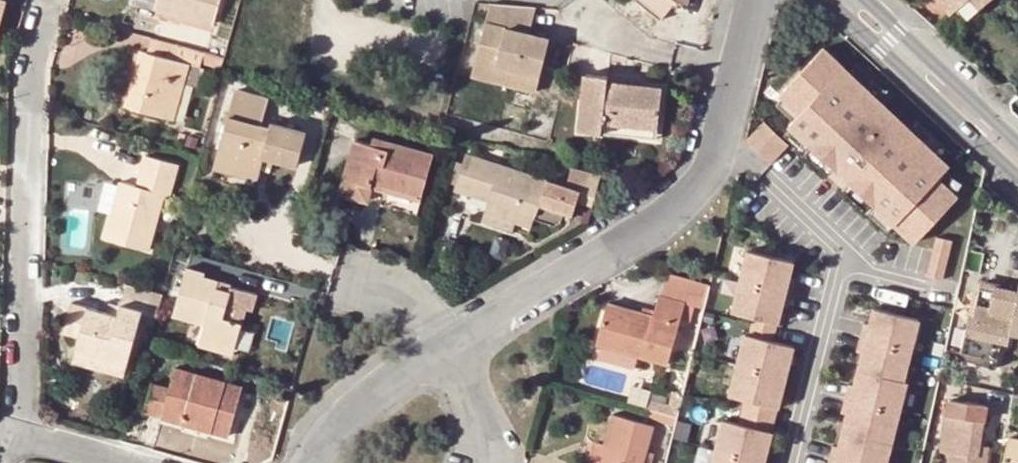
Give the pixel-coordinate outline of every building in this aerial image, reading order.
[(154,9),(212,27),(220,0),(157,0),(154,9)] [(652,12),(662,0),(636,0),(652,12)] [(951,13),(956,7),(968,19),(989,0),(939,0),(951,13)] [(535,8),(489,4),(470,77),(535,94),(549,38),(529,33),(535,8)] [(177,45),(149,37),(145,53),(173,60),(177,45)] [(177,45),(173,60),(145,53),(139,52),(124,107),(173,121),(189,65),(199,68),(203,53),(177,45)] [(850,74),(824,50),(782,95),(785,98),(802,114),(794,123),(790,127),(815,150),(836,169),(830,175),(845,189),(850,184),(876,209),(916,246),(960,199),(957,197),(939,181),(947,173),(951,168),(945,162),(910,129),(885,107),(850,74)] [(858,66),(850,74),(885,107),(891,99),(858,66)] [(608,75),(584,72),(577,130),(602,133),(602,132),(603,121),(659,127),(662,86),(636,83),(608,80),(608,75)] [(637,77),(609,74),(608,80),(636,83),(637,77)] [(233,174),(236,164),(259,170),(260,167),(263,157),(272,160),(296,166),(304,134),(271,125),(270,129),(261,127),(267,101),(233,92),(213,168),(233,174)] [(802,114),(785,98),(776,108),(794,123),(802,114)] [(659,127),(603,121),(602,132),(658,137),(659,127)] [(917,122),(910,129),(945,162),(952,156),(917,122)] [(789,147),(764,124),(747,142),(772,165),(789,147)] [(372,140),(370,145),(354,141),(339,194),(367,202),(371,188),(372,183),(421,196),(432,156),(372,140)] [(836,169),(815,150),(807,159),(827,177),(830,175),(836,169)] [(464,155),(461,165),(455,186),(453,191),(462,194),(468,176),(493,184),(487,202),(483,214),(514,224),(531,230),(534,219),(555,225),(561,221),(564,215),(568,201),(576,203),(588,205),(593,204),(599,177),(571,169),(566,188),(464,155)] [(104,240),(148,252),(163,195),(168,196),(176,165),(144,157),(136,187),(119,183),(110,216),(104,240)] [(270,169),(272,160),(263,157),(260,167),(270,169)] [(447,184),(455,186),(461,165),(454,163),(447,184)] [(256,180),(259,170),(236,164),(233,174),(256,180)] [(963,189),(947,173),(939,181),(957,197),(963,189)] [(493,184),(468,176),(462,194),(487,202),(493,184)] [(104,214),(110,216),(119,183),(112,181),(104,214)] [(371,188),(393,194),(420,201),(421,196),(372,183),(371,188)] [(850,184),(845,189),(843,192),(869,216),(876,209),(850,184)] [(417,215),(420,201),(393,194),(389,207),(417,215)] [(576,203),(568,201),(564,215),(572,217),(576,203)] [(511,233),(514,224),(483,214),(481,223),(511,233)] [(953,243),(937,239),(928,278),(944,282),(953,243)] [(741,283),(792,295),(795,281),(790,279),(794,263),(749,252),(741,283)] [(217,284),(202,279),(203,274),(185,269),(171,317),(203,326),(199,339),(233,349),(245,311),(251,312),(256,295),(231,288),(230,292),(216,288),(217,284)] [(663,275),(654,310),(653,316),(641,313),(607,304),(596,345),(600,346),(638,356),(667,364),(684,303),(685,300),(705,305),(709,287),(663,275)] [(741,283),(733,318),(753,323),(777,329),(782,308),(788,309),(792,295),(741,283)] [(231,288),(217,284),(216,288),(230,292),(231,288)] [(162,296),(126,285),(120,309),(118,316),(107,313),(71,303),(61,335),(77,339),(71,363),(123,377),(141,314),(147,315),(156,318),(162,296)] [(1017,336),(1017,292),(979,285),(973,318),(969,317),(961,354),(958,365),(979,370),(978,378),(993,380),(999,352),(1006,353),(1010,334),(1017,336)] [(695,307),(684,304),(680,319),(690,322),(695,307)] [(109,306),(107,313),(118,316),(120,309),(109,306)] [(654,310),(643,307),(641,313),(653,316),(654,310)] [(864,325),(861,339),(910,351),(918,321),(874,309),(869,326),(864,325)] [(156,318),(147,315),(144,325),(153,327),(156,318)] [(777,329),(753,323),(750,336),(774,342),(777,329)] [(750,336),(744,335),(737,366),(786,378),(794,347),(774,342),(750,336)] [(231,357),(233,349),(199,339),(197,347),(231,357)] [(858,370),(903,381),(910,351),(861,339),(857,353),(863,354),(858,370)] [(638,356),(600,346),(596,359),(633,370),(638,356)] [(786,378),(737,366),(729,396),(746,400),(779,408),(786,378)] [(169,389),(151,385),(143,413),(162,418),(161,421),(228,440),(241,389),(174,370),(169,389)] [(849,386),(845,400),(895,412),(903,381),(858,370),(854,387),(849,386)] [(682,393),(672,391),(668,404),(647,398),(645,409),(677,417),(681,401),(682,393)] [(779,408),(746,400),(742,412),(776,421),(779,408)] [(843,432),(888,443),(895,412),(845,400),(842,414),(847,415),(843,432)] [(977,457),(978,446),(984,405),(948,400),(940,452),(949,452),(947,462),(985,462),(986,458),(977,457)] [(776,421),(742,412),(739,424),(773,433),(776,421)] [(604,445),(599,462),(642,462),(645,452),(652,427),(613,415),(604,445)] [(723,420),(715,451),(763,462),(765,462),(773,433),(739,424),(723,420)] [(830,461),(839,462),(882,462),(888,443),(843,432),(839,448),(834,447),(830,461)] [(1002,462),(1017,462),(1017,438),(1008,436),(1002,462)] [(587,462),(599,462),(604,445),(593,442),(587,462)] [(977,457),(986,458),(987,448),(978,446),(977,457)] [(715,451),(712,462),(763,462),(715,451)] [(642,462),(651,462),(654,454),(645,452),(642,462)]
